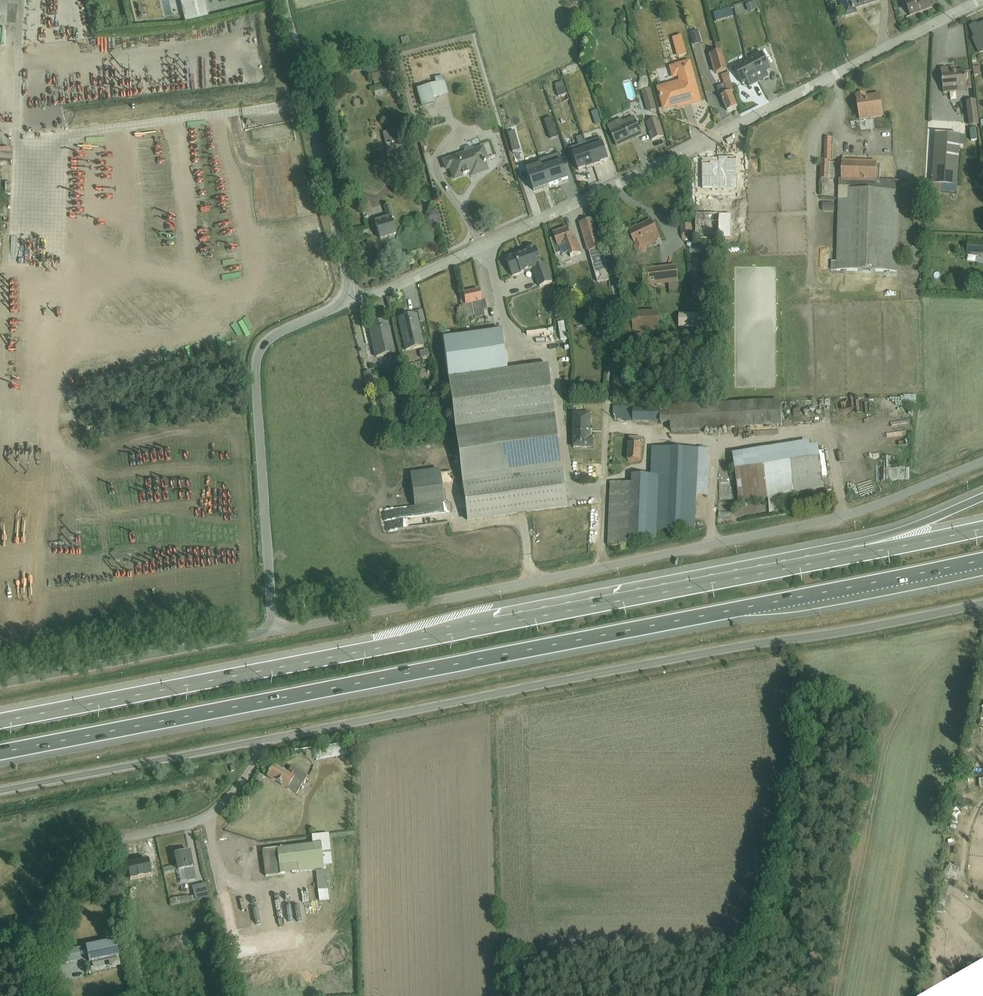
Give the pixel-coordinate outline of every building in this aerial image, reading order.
[(179,1),(185,24),(208,19),(204,0),(182,0),(179,1)] [(845,17),(856,13),(855,9),(879,1),(878,0),(840,0),(845,17)] [(910,16),(932,8),(929,0),(904,0),(910,16)] [(756,1),(746,5),(749,12),(759,9),(756,1)] [(734,9),(727,11),(728,19),(736,17),(734,9)] [(970,27),(975,38),(972,39),(979,55),(982,53),(982,24),(977,27),(976,25),(970,27)] [(698,30),(690,32),(693,45),(701,43),(698,30)] [(682,36),(672,39),(678,58),(687,55),(682,36)] [(408,39),(400,41),(402,48),(410,46),(408,39)] [(718,53),(709,55),(714,75),(728,71),(720,43),(715,44),(718,53)] [(748,60),(759,82),(769,77),(766,72),(771,70),(762,53),(748,60)] [(759,82),(748,60),(733,67),(742,84),(747,82),(750,87),(759,82)] [(679,81),(658,87),(662,101),(663,102),(666,102),(667,108),(682,104),(682,106),(697,102),(698,102),(699,100),(689,61),(669,67),(673,80),(678,78),(679,81)] [(577,63),(563,68),(565,74),(579,69),(577,63)] [(980,67),(973,68),(974,76),(981,75),(980,67)] [(948,69),(941,70),(943,94),(967,92),(965,71),(949,73),(948,69)] [(725,89),(719,92),(727,111),(738,107),(732,93),(734,92),(729,74),(722,76),(725,89)] [(436,83),(416,89),(422,107),(435,104),(434,98),(449,94),(443,76),(434,78),(436,83)] [(633,81),(626,82),(628,92),(635,91),(633,81)] [(563,82),(556,85),(557,89),(556,89),(559,97),(567,95),(564,86),(563,82)] [(650,89),(641,91),(648,113),(656,110),(650,89)] [(386,90),(374,93),(375,99),(387,96),(386,90)] [(595,107),(598,106),(594,92),(590,93),(595,107)] [(866,94),(856,95),(860,121),(884,117),(880,95),(866,97),(866,94)] [(976,101),(966,102),(969,126),(979,125),(976,101)] [(597,110),(592,112),(596,125),(601,123),(597,110)] [(622,119),(607,126),(616,145),(642,134),(634,117),(624,122),(622,119)] [(658,120),(646,123),(652,140),(664,137),(658,120)] [(395,130),(382,133),(386,144),(398,141),(395,130)] [(515,131),(508,134),(513,152),(520,150),(515,131)] [(935,134),(932,192),(942,193),(942,185),(958,186),(961,135),(935,134)] [(586,143),(594,167),(602,165),(601,164),(609,161),(601,138),(586,143)] [(825,138),(824,160),(832,161),(833,138),(825,138)] [(594,167),(586,143),(571,149),(579,171),(587,169),(587,170),(594,167)] [(741,143),(723,146),(726,169),(728,201),(747,201),(745,167),(741,143)] [(464,152),(442,160),(445,171),(451,169),(454,179),(476,171),(477,174),(487,170),(484,163),(489,161),(483,146),(473,149),(473,148),(470,147),(465,149),(464,152)] [(124,155),(123,147),(104,149),(104,157),(124,155)] [(14,150),(0,150),(0,163),(14,163),(14,150)] [(534,168),(527,171),(534,192),(543,188),(544,189),(549,187),(541,161),(533,164),(534,168)] [(836,262),(836,271),(897,272),(900,191),(899,191),(900,182),(880,181),(880,165),(877,165),(877,162),(842,161),(841,180),(839,180),(839,186),(838,186),(836,262)] [(821,180),(829,180),(834,180),(835,164),(821,163),(820,180),(821,180)] [(696,183),(692,183),(693,210),(696,210),(695,239),(712,240),(723,240),(725,254),(747,253),(745,215),(731,215),(731,214),(724,214),(724,213),(701,214),(701,210),(703,209),(702,202),(698,202),(697,192),(705,191),(704,186),(711,185),(711,183),(717,182),(714,166),(695,169),(697,182),(696,183)] [(822,203),(822,211),(834,212),(835,203),(822,203)] [(387,219),(375,223),(380,239),(396,234),(391,218),(394,217),(390,204),(383,206),(387,219)] [(594,219),(581,223),(597,282),(609,281),(607,264),(594,219)] [(652,221),(629,232),(631,235),(629,238),(631,242),(634,243),(636,246),(634,247),(638,256),(648,251),(647,249),(657,244),(656,242),(661,240),(652,221)] [(694,225),(681,226),(681,238),(682,238),(682,240),(694,240),(694,237),(695,237),(694,225)] [(555,238),(550,240),(556,256),(561,254),(562,257),(569,254),(571,258),(581,254),(575,237),(571,238),(568,229),(554,234),(555,238)] [(962,255),(982,257),(982,243),(978,243),(978,240),(974,239),(974,240),(971,240),(971,242),(963,242),(962,255)] [(518,255),(506,259),(513,278),(525,273),(526,274),(530,273),(530,271),(533,271),(539,288),(553,283),(546,264),(542,265),(536,247),(526,251),(527,254),(518,257),(518,255)] [(677,266),(643,270),(645,288),(669,285),(670,293),(680,291),(679,280),(681,279),(681,273),(678,274),(677,266)] [(479,290),(463,293),(466,305),(471,304),(473,313),(471,314),(472,319),(485,316),(483,310),(487,309),(485,301),(481,301),(479,290)] [(632,315),(624,315),(624,334),(660,334),(660,312),(632,312),(632,315)] [(416,315),(399,319),(406,351),(424,347),(416,315)] [(681,315),(681,328),(702,328),(702,316),(681,315)] [(387,321),(369,325),(376,358),(394,354),(387,321)] [(448,379),(509,371),(504,331),(442,339),(448,379)] [(428,350),(420,352),(421,358),(429,357),(428,350)] [(509,371),(448,379),(461,481),(563,467),(550,365),(509,371)] [(371,371),(363,373),(367,390),(375,388),(371,371)] [(904,396),(904,405),(916,405),(916,396),(904,396)] [(615,407),(614,415),(617,420),(625,420),(626,422),(633,422),(633,424),(671,424),(671,433),(722,430),(782,428),(781,402),(738,403),(661,408),(661,409),(634,409),(634,408),(615,407)] [(590,414),(573,414),(573,448),(593,448),(593,438),(590,438),(590,414)] [(630,438),(628,461),(641,462),(643,439),(630,438)] [(870,438),(844,441),(844,446),(870,444),(870,438)] [(790,444),(732,454),(739,503),(768,499),(768,514),(778,512),(777,497),(789,495),(790,494),(796,493),(796,495),(814,492),(814,490),(824,488),(818,446),(811,447),(810,441),(790,444)] [(611,483),(608,546),(618,546),(633,543),(633,538),(646,539),(656,538),(657,530),(681,531),(695,529),(696,497),(708,498),(709,450),(652,448),(651,475),(632,474),(632,484),(611,483)] [(251,465),(250,454),(239,454),(239,465),(251,465)] [(897,467),(884,468),(885,480),(898,479),(897,467)] [(440,470),(410,473),(415,508),(444,504),(440,470)] [(564,470),(462,484),(467,523),(569,509),(564,470)] [(398,516),(399,527),(419,525),(418,514),(398,516)] [(274,766),(267,777),(297,794),(307,777),(291,767),(289,771),(284,768),(282,771),(274,766)] [(276,849),(280,875),(314,871),(326,869),(326,866),(332,865),(328,830),(320,831),(311,832),(312,844),(276,849)] [(280,875),(276,849),(263,850),(266,877),(280,875)] [(185,870),(188,881),(188,882),(196,880),(194,867),(193,867),(189,851),(175,854),(178,872),(185,870)] [(949,864),(945,876),(956,880),(960,869),(949,864)] [(326,869),(314,871),(316,872),(319,902),(330,901),(326,869)] [(185,870),(178,872),(181,882),(188,881),(185,870)] [(943,882),(939,900),(946,901),(950,884),(943,882)] [(206,884),(192,887),(195,901),(209,898),(206,884)] [(188,896),(169,899),(171,906),(173,906),(194,901),(193,896),(188,897),(188,896)] [(86,946),(87,954),(89,963),(91,962),(92,964),(109,961),(110,968),(120,966),(115,940),(86,946)] [(79,948),(81,955),(87,954),(86,946),(79,948)] [(81,955),(79,948),(59,952),(61,964),(82,960),(81,955)]
